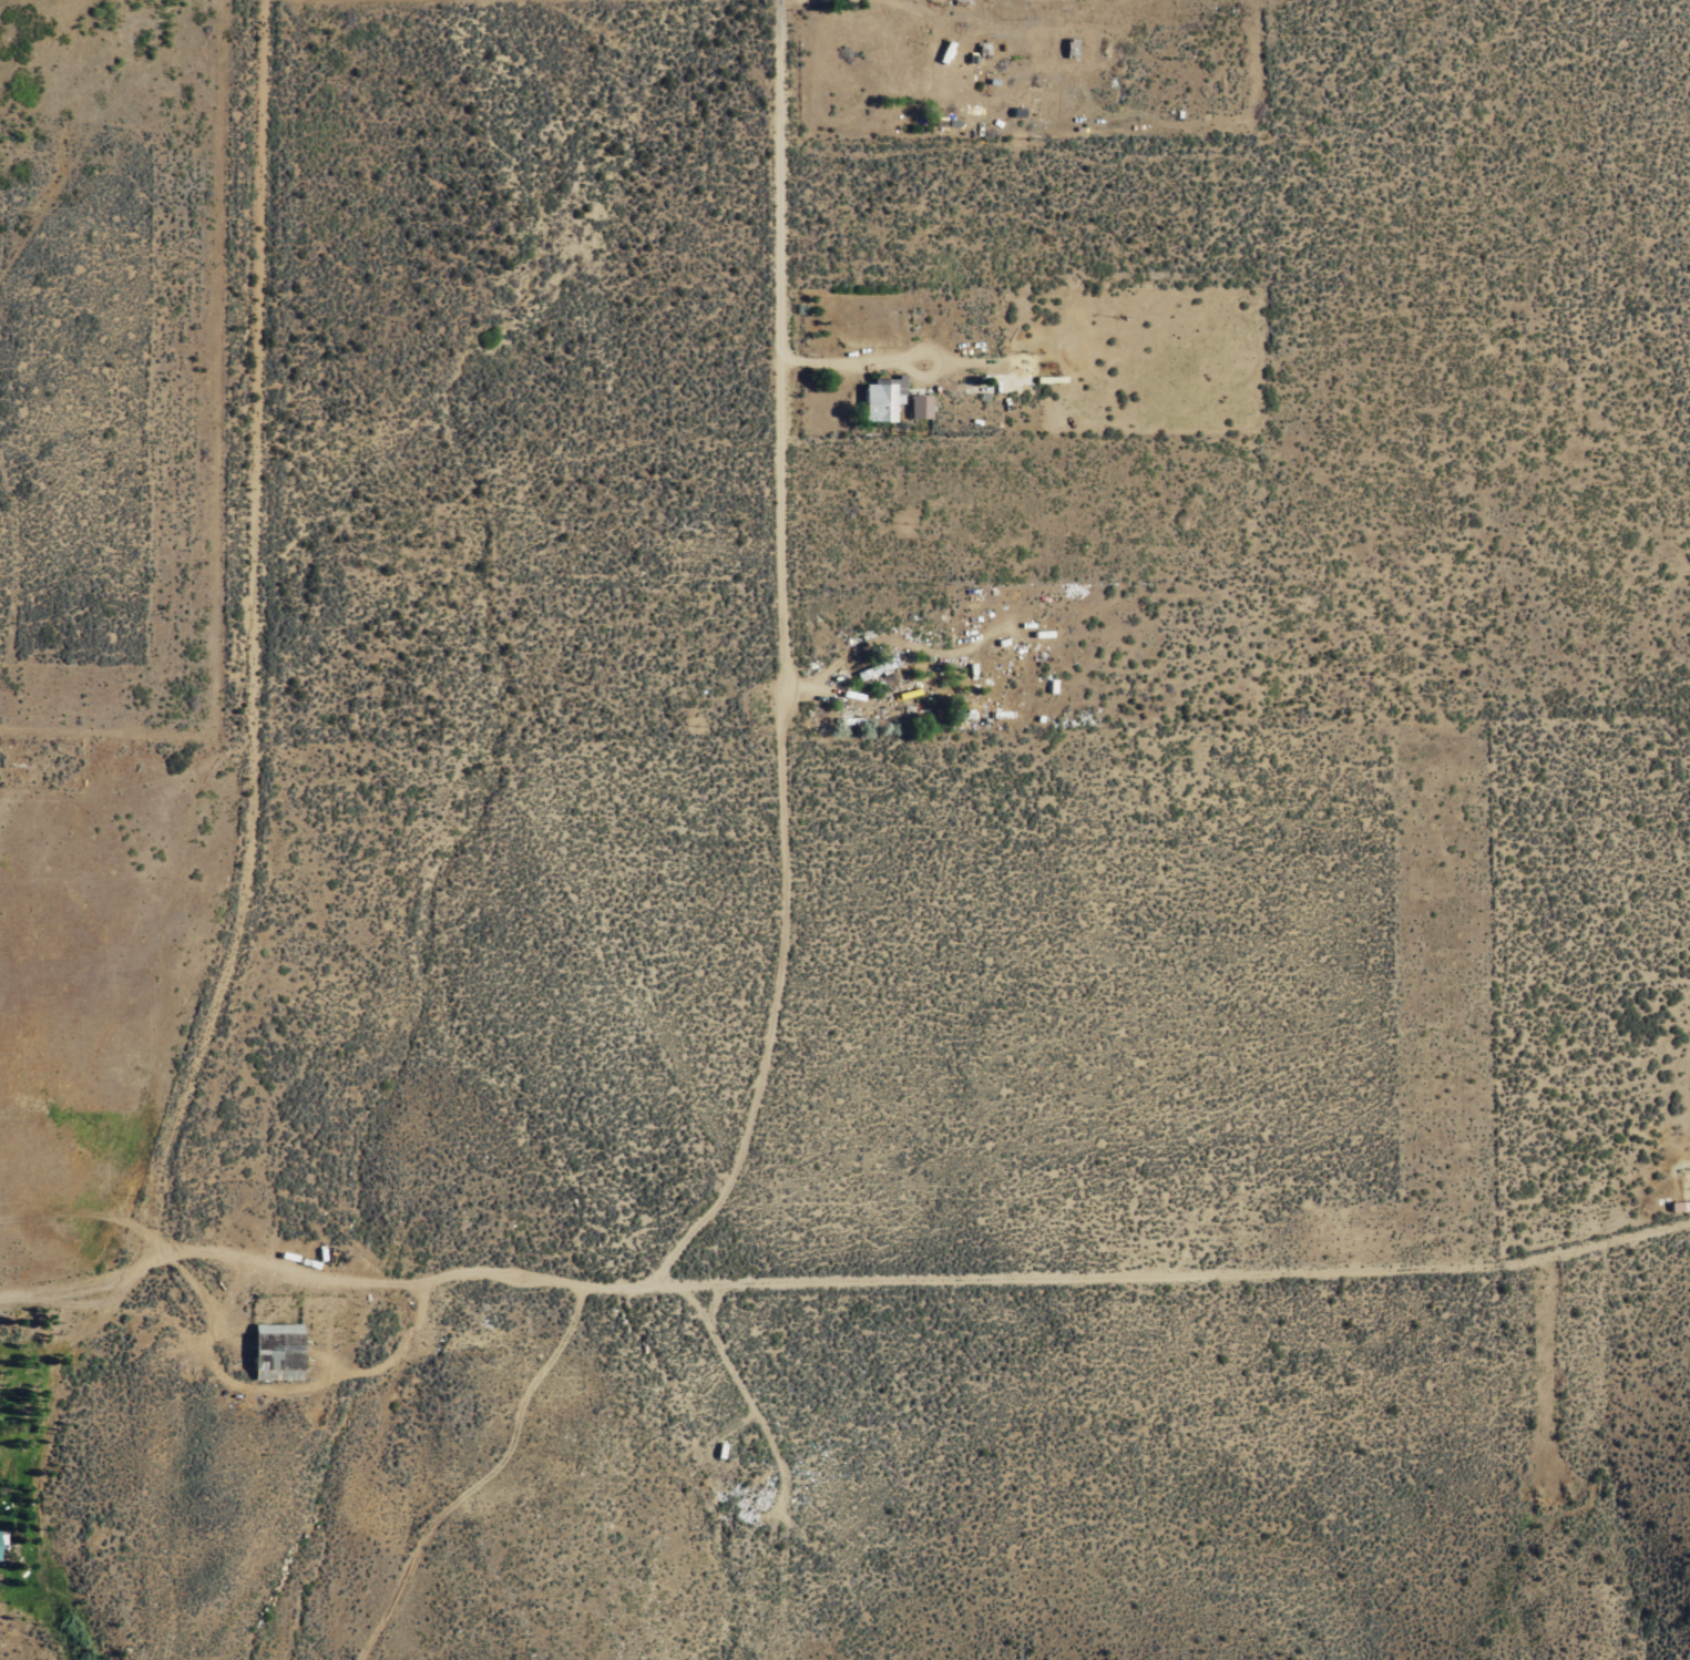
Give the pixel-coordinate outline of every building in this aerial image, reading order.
[(901,377),(859,378),(860,422),(893,421),(892,403),(902,403),(901,377)] [(927,418),(927,394),(906,395),(907,419),(927,418)]
